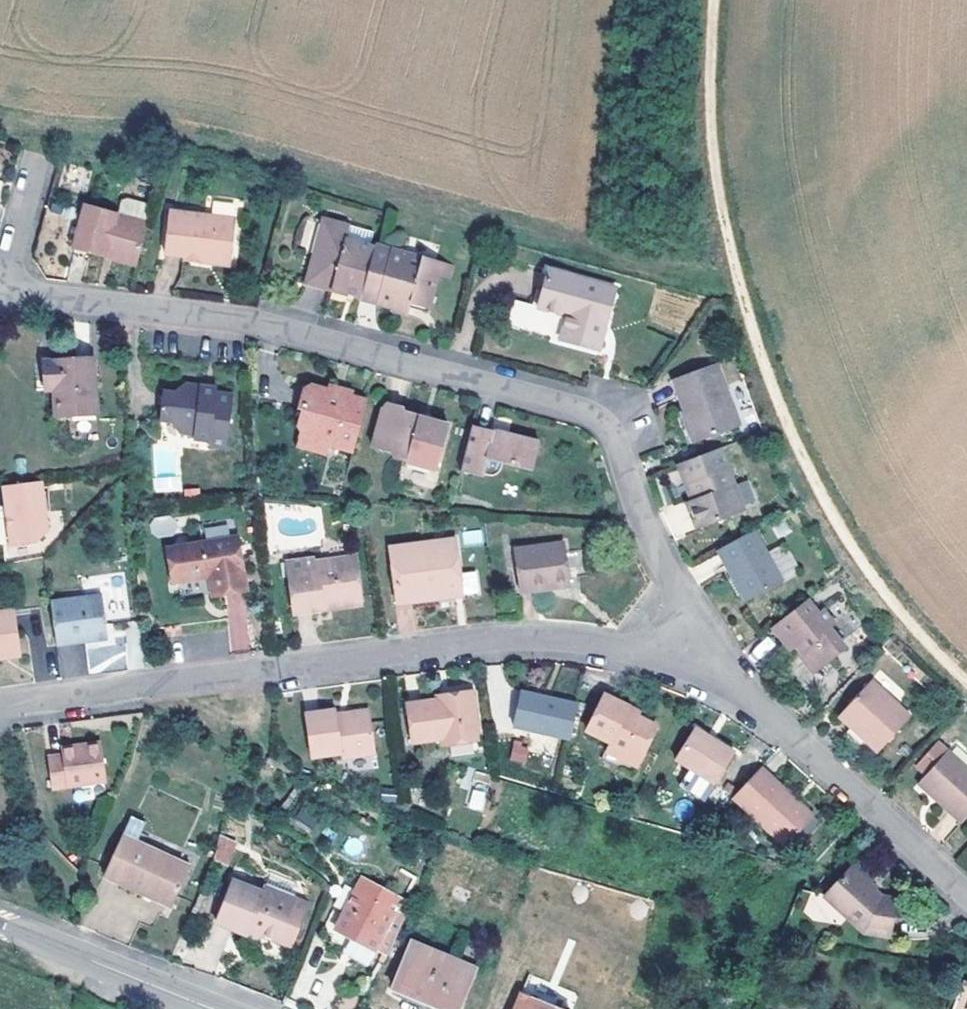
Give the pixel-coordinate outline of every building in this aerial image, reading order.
[(114,249),(145,258),(155,220),(93,202),(81,245),(112,254),(114,249)] [(214,259),(239,262),(244,217),(180,209),(174,254),(192,256),(192,259),(213,262),(214,259)] [(326,216),(315,253),(320,254),(331,217),(326,216)] [(307,282),(362,297),(376,246),(347,237),(351,224),(331,217),(320,254),(315,253),(307,282)] [(376,246),(362,297),(393,306),(395,301),(411,306),(412,300),(426,305),(429,306),(438,274),(441,262),(377,243),(376,246)] [(455,266),(441,262),(438,274),(452,278),(455,266)] [(510,325),(556,339),(573,275),(552,269),(540,307),(516,299),(510,325)] [(573,275),(556,339),(593,350),(597,335),(592,322),(600,319),(600,326),(607,327),(618,289),(573,275)] [(425,310),(426,305),(412,300),(411,306),(425,310)] [(409,313),(411,306),(395,301),(393,306),(393,308),(409,313)] [(600,352),(607,327),(600,326),(600,319),(592,322),(597,335),(593,350),(600,352)] [(103,412),(98,357),(49,361),(51,380),(61,379),(62,389),(64,415),(103,412)] [(690,409),(701,441),(742,426),(719,365),(674,382),(686,411),(690,409)] [(62,389),(61,379),(51,380),(51,390),(62,389)] [(330,383),(329,389),(350,395),(351,389),(330,383)] [(199,390),(200,386),(185,384),(174,393),(162,392),(159,420),(172,421),(183,432),(195,433),(194,440),(210,441),(209,444),(229,446),(234,395),(215,392),(199,390)] [(327,443),(354,451),(368,400),(350,395),(329,389),(309,384),(304,388),(299,407),(303,408),(298,423),(304,431),(316,434),(321,442),(327,443)] [(421,414),(422,410),(390,401),(385,407),(372,452),(392,457),(396,466),(436,477),(451,423),(432,417),(421,414)] [(695,444),(701,441),(690,409),(686,411),(683,412),(695,444)] [(502,432),(474,425),(462,470),(482,476),(483,474),(492,475),(502,470),(505,463),(533,470),(541,443),(510,435),(509,438),(501,436),(502,432)] [(327,443),(321,442),(316,434),(304,431),(300,447),(325,453),(327,443)] [(749,511),(725,447),(681,464),(688,481),(692,480),(699,500),(692,502),(702,528),(749,511)] [(182,490),(180,455),(152,457),(154,492),(182,490)] [(685,494),(677,470),(666,474),(674,498),(685,494)] [(54,529),(47,480),(8,486),(17,544),(42,541),(54,529)] [(177,533),(174,515),(150,519),(153,537),(177,533)] [(786,580),(758,529),(720,550),(748,601),(786,580)] [(218,595),(250,589),(239,536),(170,549),(177,582),(213,576),(218,595)] [(484,593),(481,572),(465,574),(461,540),(396,549),(402,604),(429,601),(467,595),(484,593)] [(520,593),(571,587),(564,542),(514,549),(520,593)] [(365,599),(359,560),(320,565),(320,560),(293,564),(302,615),(326,612),(325,603),(365,599)] [(106,595),(53,602),(59,646),(88,642),(87,638),(99,636),(99,640),(111,638),(106,595)] [(468,601),(467,595),(429,601),(430,606),(468,601)] [(367,606),(365,599),(325,603),(326,612),(367,606)] [(820,614),(809,600),(773,627),(790,649),(795,646),(803,655),(801,657),(816,675),(847,649),(830,627),(835,623),(826,610),(820,614)] [(0,610),(0,657),(23,654),(16,608),(0,610)] [(84,644),(56,648),(61,678),(88,674),(84,644)] [(878,754),(911,719),(872,682),(838,719),(878,754)] [(453,694),(453,700),(442,702),(414,706),(419,745),(449,741),(449,744),(484,739),(479,692),(453,694)] [(519,728),(574,743),(582,707),(528,693),(519,728)] [(612,752),(644,766),(662,728),(631,713),(634,707),(611,696),(592,733),(616,745),(612,752)] [(380,756),(374,712),(351,715),(351,718),(342,719),(340,712),(310,716),(315,758),(345,755),(346,760),(380,756)] [(719,785),(740,753),(701,727),(680,759),(719,785)] [(514,741),(509,760),(524,764),(528,745),(514,741)] [(78,745),(78,754),(65,755),(50,755),(51,787),(105,784),(104,745),(78,745)] [(65,755),(78,754),(78,745),(65,746),(65,755)] [(637,779),(644,766),(612,752),(607,764),(637,779)] [(966,818),(966,770),(948,753),(919,785),(962,823),(966,818)] [(818,816),(766,770),(738,801),(791,848),(818,816)] [(311,829),(322,814),(306,802),(295,817),(311,829)] [(177,906),(195,863),(141,841),(149,822),(134,815),(107,877),(177,906)] [(825,822),(818,816),(791,848),(796,853),(825,822)] [(241,845),(224,838),(219,857),(234,864),(241,845)] [(896,938),(903,898),(886,896),(873,884),(879,877),(861,861),(829,897),(871,934),(896,938)] [(365,876),(356,892),(368,898),(376,883),(365,876)] [(250,933),(253,926),(264,931),(285,940),(302,899),(270,885),(268,890),(240,878),(221,920),(250,933)] [(368,898),(356,892),(335,929),(351,937),(347,946),(349,957),(366,964),(375,949),(387,927),(403,898),(376,883),(368,898)] [(314,904),(302,899),(285,940),(297,945),(314,904)] [(264,931),(253,926),(250,933),(261,938),(264,931)] [(396,932),(387,927),(375,949),(383,954),(396,932)] [(395,988),(432,1003),(451,957),(413,942),(395,988)] [(432,1003),(447,1008),(459,1008),(476,968),(451,957),(432,1003)] [(964,982),(953,1008),(966,1008),(966,983),(964,982)] [(522,992),(515,1008),(563,1008),(522,992)]
